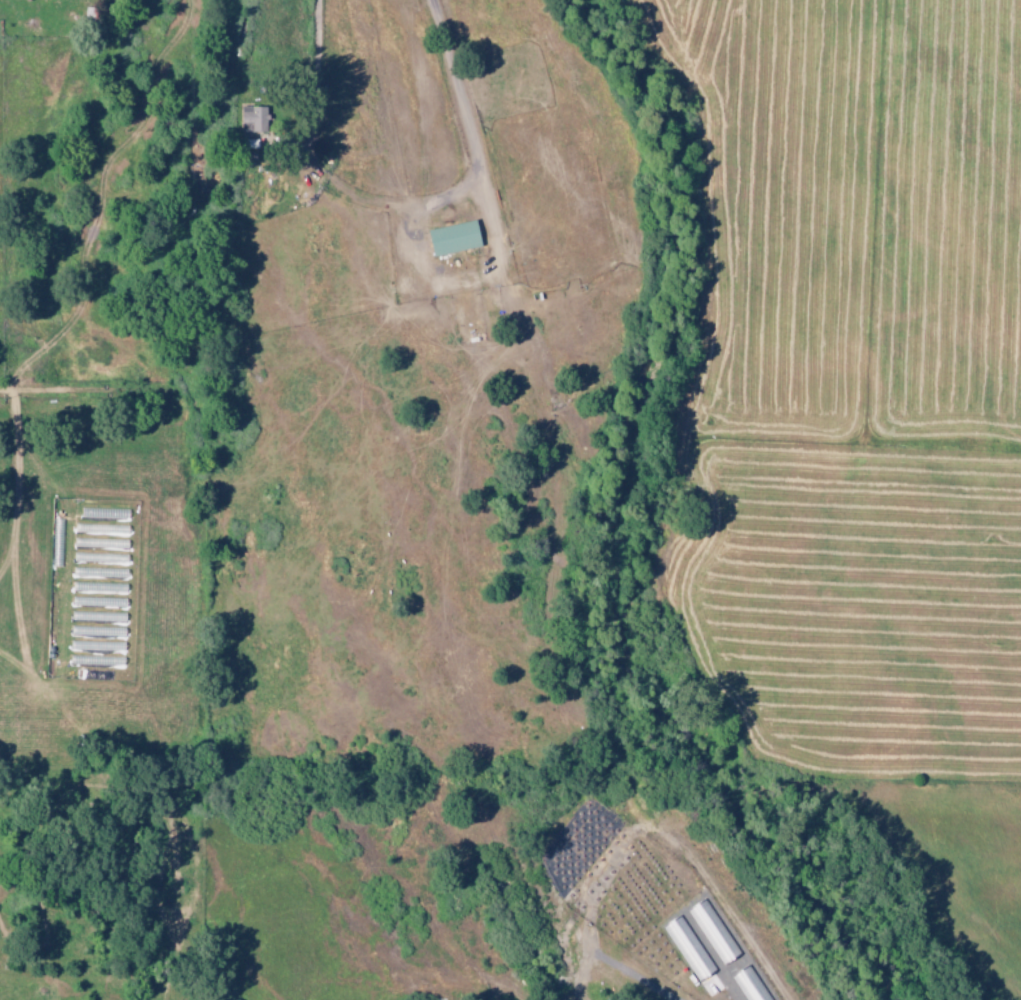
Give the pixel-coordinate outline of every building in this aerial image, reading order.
[(267,132),(267,107),(242,107),(242,132),(267,132)] [(435,256),(483,247),(477,220),(430,230),(435,256)] [(721,966),(739,956),(707,900),(689,910),(721,966)] [(716,971),(680,917),(663,928),(698,982),(716,971)] [(748,999),(771,999),(753,965),(734,975),(748,999)]
